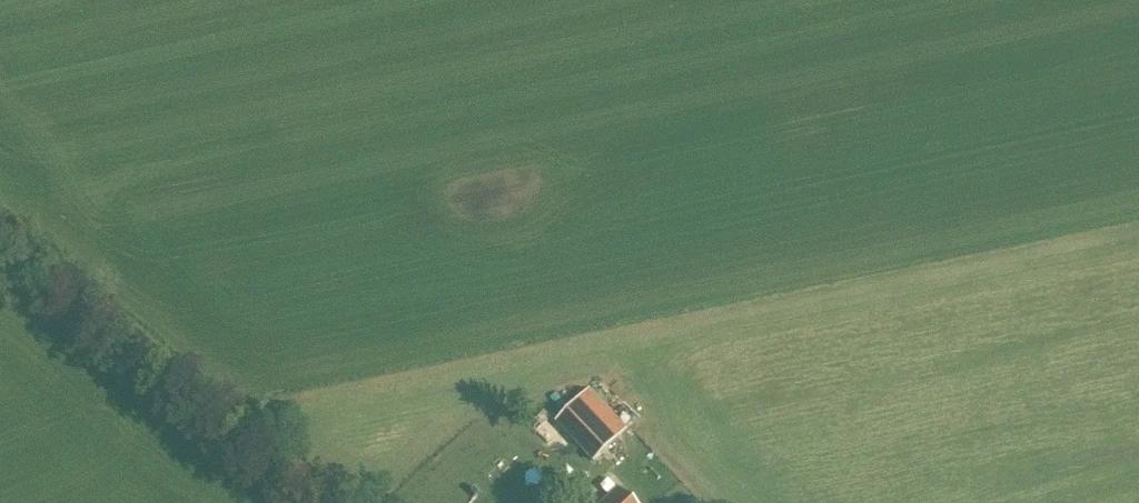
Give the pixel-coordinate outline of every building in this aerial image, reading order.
[(593,465),(627,432),(589,392),(554,425),(593,465)] [(618,491),(605,502),(629,502),(618,491)]
